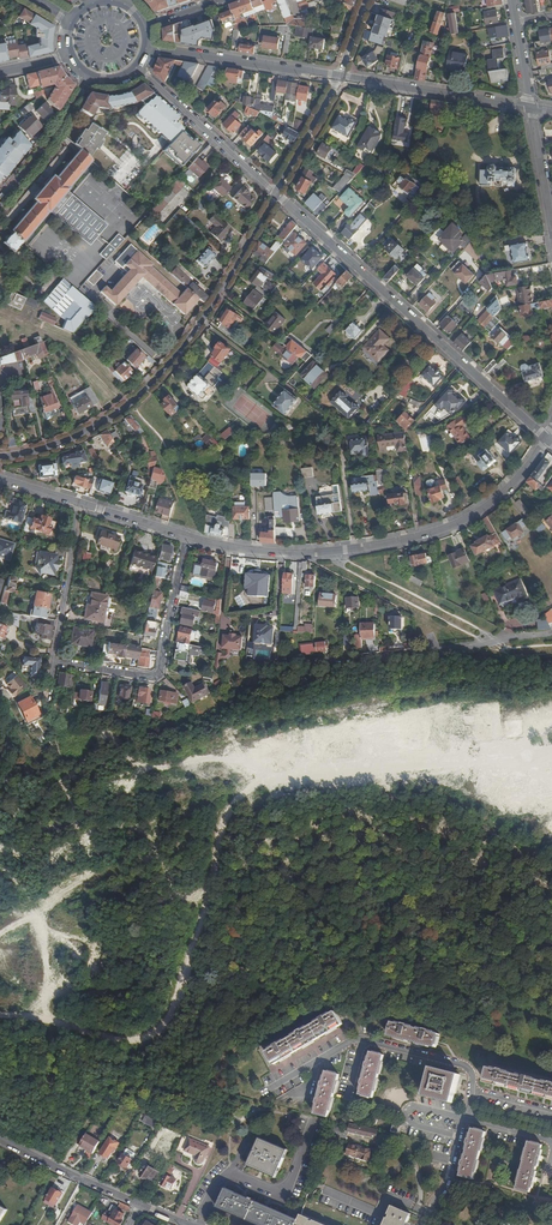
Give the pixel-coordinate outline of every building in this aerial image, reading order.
[(150,3),(154,8),(160,10),(180,3),(179,0),(148,0),(150,3)] [(230,4),(232,11),(239,29),(244,29),(248,28),(247,24),(242,24),(240,19),(244,18),(243,13),(254,9),(251,0),(242,0),(230,4)] [(254,9),(256,13),(258,13),(256,8),(261,6),(262,8),(264,8),(262,0),(251,0),(254,9)] [(278,2),(287,26),(291,26),(296,27),(302,28),(307,29),(308,22),(303,21),(303,22),(292,21),(292,20),(293,19),(292,16),(291,16),(285,0),(278,0),(278,2)] [(302,13),(302,19),(309,21),(307,7),(306,5),(305,0),(297,0),(302,13)] [(356,0),(346,0),(345,3),(349,4),(346,10),(352,12),(356,0)] [(528,13),(538,12),(536,0),(526,0),(528,13)] [(26,48),(26,45),(16,47),(16,40),(4,42),(4,39),(0,40),(0,60),(8,59),(7,57),(19,56),(19,58),(51,50),(51,42),(52,33),(54,25),(24,7),(18,17),(35,27),(38,36),(42,35),(43,39),(39,45),(26,48)] [(382,9),(379,16),(393,20),(395,13),(382,9)] [(487,25),(499,23),(497,10),(485,12),(487,25)] [(239,29),(232,11),(221,15),(224,24),(232,21),(235,31),(233,31),(231,46),(236,47),(238,37),(239,29)] [(438,12),(435,22),(442,25),(446,14),(438,12)] [(452,36),(459,34),(455,16),(455,14),(449,15),(451,29),(452,36)] [(379,16),(379,15),(378,20),(375,28),(373,33),(386,38),(387,38),(393,20),(379,16)] [(189,19),(186,20),(185,34),(176,34),(176,42),(186,44),(187,41),(190,42),(190,44),(199,46),(199,41),(204,38),(214,39),(215,32),(216,31),(212,20),(196,25),(196,24),(191,26),(189,19)] [(185,34),(186,20),(164,29),(164,40),(176,42),(176,34),(185,34)] [(442,25),(435,22),(431,33),(439,36),(442,25)] [(287,26),(279,26),(278,32),(281,33),(281,35),(285,36),(287,26)] [(285,36),(283,52),(287,53),(291,26),(287,26),(285,36)] [(509,36),(507,26),(492,28),(493,36),(498,35),(499,38),(509,36)] [(312,37),(313,29),(307,29),(302,28),(302,32),(295,31),(294,36),(311,39),(311,37),(312,37)] [(537,47),(551,45),(551,42),(549,29),(540,30),(542,41),(536,42),(537,47)] [(373,33),(365,30),(363,38),(381,44),(382,41),(385,42),(386,38),(373,33)] [(279,39),(265,37),(263,48),(277,50),(279,39)] [(311,39),(310,47),(323,50),(324,40),(312,37),(311,37),(311,39)] [(199,41),(199,46),(200,46),(201,41),(203,39),(214,41),(214,39),(204,38),(199,41)] [(414,79),(424,81),(434,44),(432,44),(433,40),(425,38),(414,79)] [(239,52),(254,55),(255,47),(252,46),(252,44),(241,43),(239,52)] [(498,62),(499,62),(499,58),(504,57),(503,49),(491,51),(493,59),(487,60),(490,75),(491,83),(508,80),(506,69),(501,69),(499,70),(498,62)] [(545,69),(551,68),(548,51),(537,53),(538,65),(540,65),(541,70),(545,69)] [(378,61),(372,52),(362,59),(367,68),(378,61)] [(467,55),(451,52),(448,68),(464,71),(467,55)] [(399,58),(389,55),(386,65),(397,68),(399,58)] [(153,72),(165,82),(174,64),(183,66),(185,62),(160,58),(158,64),(153,72)] [(194,72),(198,64),(185,62),(183,66),(179,75),(188,81),(189,79),(190,80),(193,74),(192,74),(193,72),(194,72)] [(197,87),(203,91),(206,85),(211,77),(216,67),(211,66),(209,69),(207,68),(197,87)] [(57,69),(35,74),(38,86),(39,88),(51,85),(53,89),(46,101),(57,111),(65,99),(72,86),(65,79),(57,69)] [(243,76),(244,71),(228,69),(227,77),(238,79),(239,75),(243,76)] [(38,86),(35,74),(29,75),(23,77),(25,83),(27,83),(28,89),(38,86)] [(211,77),(206,85),(210,87),(215,80),(211,77)] [(286,95),(288,83),(278,81),(278,83),(276,93),(286,95)] [(296,84),(288,83),(286,95),(285,99),(296,101),(297,100),(297,94),(295,94),(296,84)] [(89,94),(79,110),(90,117),(95,109),(106,110),(133,105),(151,94),(142,85),(134,90),(124,94),(115,97),(107,97),(105,98),(99,97),(92,95),(89,94)] [(308,88),(299,86),(297,94),(297,100),(306,101),(308,88)] [(14,87),(9,87),(9,91),(0,90),(0,103),(9,103),(9,106),(15,106),(14,87)] [(343,93),(341,98),(358,103),(360,98),(343,93)] [(262,96),(257,95),(254,109),(260,112),(272,119),(274,107),(259,105),(260,100),(261,100),(262,96)] [(248,107),(252,109),(253,103),(254,104),(255,99),(250,98),(250,97),(245,96),(243,105),(248,107)] [(152,118),(154,116),(164,105),(155,97),(148,104),(147,103),(142,109),(152,118)] [(447,103),(433,100),(431,115),(444,117),(447,103)] [(226,106),(222,102),(220,105),(216,101),(208,110),(216,117),(226,106)] [(51,111),(43,103),(35,111),(42,119),(51,111)] [(29,104),(23,108),(28,113),(33,108),(29,104)] [(164,125),(174,114),(170,111),(164,105),(154,116),(164,125)] [(260,112),(254,109),(252,109),(248,107),(245,112),(247,113),(247,114),(250,116),(251,115),(256,117),(260,112)] [(46,122),(55,114),(53,111),(44,119),(46,122)] [(349,117),(348,119),(348,120),(344,118),(345,117),(339,114),(331,128),(348,137),(357,122),(349,117)] [(28,137),(32,134),(31,132),(39,124),(30,116),(18,127),(28,137)] [(98,124),(107,130),(112,121),(103,116),(98,124)] [(233,133),(240,124),(231,116),(224,124),(233,133)] [(406,126),(407,120),(397,118),(393,140),(408,142),(409,135),(403,134),(404,126),(406,126)] [(32,134),(40,126),(39,124),(31,132),(32,134)] [(248,126),(239,135),(252,146),(263,134),(259,130),(256,133),(248,126)] [(283,136),(294,143),(299,134),(292,130),(287,127),(286,126),(283,130),(286,131),(283,136)] [(75,147),(79,151),(88,158),(93,152),(95,154),(101,148),(99,146),(101,144),(105,139),(92,127),(86,134),(83,138),(81,136),(77,140),(79,142),(75,147)] [(358,147),(370,155),(380,138),(380,134),(369,128),(358,147)] [(192,139),(182,130),(181,132),(190,141),(192,139)] [(0,152),(0,176),(3,179),(14,166),(13,165),(20,156),(21,156),(30,146),(17,131),(0,152)] [(273,139),(274,140),(277,135),(272,131),(268,135),(273,139)] [(181,132),(170,144),(166,147),(164,149),(172,157),(170,158),(180,168),(200,147),(192,139),(190,141),(181,132)] [(147,133),(138,142),(149,153),(158,144),(147,133)] [(268,135),(262,142),(265,144),(258,152),(269,162),(276,154),(267,145),(273,139),(268,135)] [(332,149),(323,144),(318,154),(326,158),(332,149)] [(172,157),(164,149),(163,151),(170,158),(172,157)] [(35,203),(10,232),(12,233),(21,242),(46,212),(47,212),(49,210),(88,243),(103,225),(65,192),(67,190),(66,189),(90,161),(88,158),(79,151),(55,179),(52,177),(32,200),(35,203)] [(200,163),(196,159),(187,169),(197,179),(206,169),(200,163)] [(507,180),(514,181),(515,168),(513,167),(510,167),(509,168),(509,170),(496,170),(496,166),(493,163),(490,163),(488,165),(488,169),(480,169),(479,185),(490,185),(490,181),(495,182),(495,185),(501,185),(502,183),(503,184),(506,184),(507,182),(507,180)] [(312,176),(314,173),(307,169),(300,180),(301,181),(298,187),(306,192),(312,182),(314,183),(316,179),(312,176)] [(347,170),(344,174),(345,175),(352,179),(355,175),(347,170)] [(333,189),(339,192),(352,179),(345,175),(333,189)] [(421,188),(400,176),(396,181),(401,185),(399,187),(408,193),(410,192),(414,195),(421,188)] [(219,179),(225,185),(228,182),(222,177),(219,179)] [(153,217),(184,183),(178,178),(162,196),(151,208),(147,212),(153,217)] [(222,198),(230,189),(225,185),(219,179),(211,188),(222,198)] [(365,201),(349,186),(339,197),(349,206),(344,212),(350,217),(365,201)] [(248,194),(249,193),(243,188),(233,198),(238,203),(236,206),(236,208),(242,214),(244,214),(256,202),(252,198),(248,194)] [(329,204),(315,192),(307,202),(310,205),(309,206),(314,210),(315,209),(320,214),(329,204)] [(207,204),(201,198),(195,205),(201,211),(207,204)] [(178,209),(162,226),(169,233),(179,222),(185,216),(185,215),(178,209)] [(361,212),(342,233),(349,239),(358,230),(357,230),(367,219),(361,212)] [(230,231),(213,215),(208,221),(215,227),(210,233),(220,242),(230,231)] [(195,232),(198,228),(185,216),(179,222),(186,228),(188,226),(195,232)] [(298,225),(293,221),(280,237),(284,241),(293,231),(298,225)] [(460,244),(465,249),(471,241),(468,234),(463,239),(460,236),(462,234),(459,232),(460,230),(453,224),(441,237),(441,239),(452,250),(455,250),(460,244)] [(439,228),(435,234),(439,238),(444,231),(439,228)] [(306,244),(293,231),(284,241),(283,243),(297,255),(306,244)] [(13,252),(22,242),(21,242),(12,233),(2,243),(13,252)] [(117,234),(98,255),(104,260),(123,240),(117,234)] [(435,243),(439,239),(434,234),(430,239),(435,243)] [(284,241),(280,237),(278,236),(274,240),(277,242),(281,246),(283,243),(284,241)] [(403,251),(404,250),(394,240),(393,242),(389,238),(383,244),(387,247),(386,249),(397,258),(398,257),(402,260),(407,254),(403,251)] [(260,241),(257,247),(271,258),(281,246),(277,242),(271,249),(260,241)] [(471,241),(465,249),(475,258),(478,255),(474,246),(472,244),(471,241)] [(511,245),(514,263),(530,260),(529,254),(528,254),(527,248),(528,248),(527,242),(511,245)] [(182,315),(198,299),(187,289),(181,295),(151,267),(152,265),(130,245),(114,262),(126,273),(109,291),(104,287),(99,292),(114,306),(141,277),(182,315)] [(257,247),(254,253),(267,263),(271,258),(257,247)] [(214,255),(206,248),(195,260),(203,267),(214,255)] [(323,257),(313,248),(302,259),(305,262),(306,261),(310,265),(309,266),(312,269),(323,257)] [(456,273),(463,264),(459,261),(452,269),(456,273)] [(336,274),(324,263),(318,269),(323,274),(314,284),(321,290),(336,274)] [(406,276),(417,286),(425,278),(424,277),(426,275),(424,272),(423,273),(422,272),(423,270),(417,264),(406,276)] [(474,274),(463,264),(456,273),(466,283),(474,274)] [(544,272),(543,264),(532,266),(533,274),(544,272)] [(383,278),(387,282),(400,269),(396,265),(383,278)] [(286,271),(287,270),(282,266),(275,274),(280,278),(286,271)] [(263,267),(251,280),(258,286),(260,287),(267,278),(270,280),(275,274),(263,267)] [(198,299),(202,303),(206,296),(197,288),(197,289),(175,269),(171,274),(187,289),(198,299)] [(486,274),(489,280),(494,279),(494,281),(505,279),(506,286),(516,284),(514,277),(510,278),(509,270),(486,274)] [(95,271),(86,280),(93,286),(102,277),(95,271)] [(343,287),(353,276),(348,271),(335,284),(338,287),(339,286),(340,286),(341,285),(343,287)] [(475,277),(480,281),(484,277),(479,273),(475,277)] [(490,290),(492,288),(489,280),(486,274),(484,277),(480,281),(490,290)] [(72,288),(64,280),(44,302),(64,321),(69,321),(81,309),(66,295),(72,288)] [(270,282),(263,290),(267,293),(271,296),(277,287),(270,282)] [(533,292),(532,285),(516,288),(519,305),(532,303),(530,292),(533,292)] [(254,309),(267,293),(263,290),(260,287),(258,286),(254,290),(245,302),(254,309)] [(77,292),(72,288),(66,295),(81,309),(69,321),(64,321),(61,329),(70,333),(95,308),(77,292)] [(21,303),(24,299),(10,292),(5,304),(18,310),(21,303)] [(318,303),(322,307),(333,295),(328,292),(319,302),(318,303)] [(434,297),(430,293),(420,304),(428,311),(436,303),(432,299),(434,297)] [(501,308),(496,295),(490,301),(492,302),(487,308),(495,315),(501,308)] [(24,297),(24,299),(21,303),(33,308),(35,302),(24,297)] [(551,306),(551,299),(540,301),(541,305),(538,306),(538,308),(551,306)] [(538,306),(541,305),(540,301),(535,302),(532,303),(519,305),(521,316),(532,314),(531,307),(538,306)] [(487,308),(476,319),(485,327),(495,315),(487,308)] [(222,323),(219,328),(228,335),(231,332),(228,330),(238,315),(229,309),(221,321),(222,323)] [(37,318),(52,325),(55,319),(40,312),(37,318)] [(286,320),(275,312),(266,325),(276,332),(286,320)] [(505,325),(508,323),(506,317),(504,313),(503,314),(499,319),(505,325)] [(449,315),(441,324),(451,333),(459,324),(449,315)] [(363,330),(354,322),(346,330),(347,332),(346,333),(346,335),(350,338),(352,338),(353,337),(355,339),(363,330)] [(330,334),(336,328),(332,324),(327,330),(330,334)] [(511,336),(501,327),(500,328),(496,325),(490,332),(503,345),(511,336)] [(364,348),(379,362),(388,351),(383,346),(390,339),(380,330),(364,348)] [(419,335),(415,331),(409,338),(413,342),(419,335)] [(455,343),(463,351),(471,342),(463,334),(455,343)] [(299,355),(306,361),(312,355),(288,336),(282,342),(283,343),(290,348),(299,355)] [(42,356),(47,354),(42,342),(36,344),(42,356)] [(231,349),(220,342),(216,347),(218,348),(213,355),(222,361),(231,349)] [(23,349),(19,350),(21,359),(37,353),(39,358),(42,356),(36,344),(28,347),(23,349)] [(299,355),(290,348),(287,352),(283,349),(279,353),(293,363),(299,355)] [(375,366),(379,362),(364,348),(360,352),(375,366)] [(125,359),(129,364),(131,362),(135,366),(144,357),(135,349),(125,359)] [(19,350),(12,353),(0,358),(0,364),(22,361),(21,359),(19,350)] [(212,356),(208,361),(209,361),(217,368),(221,363),(212,356)] [(498,362),(492,368),(496,372),(506,361),(502,357),(498,362)] [(492,368),(498,362),(495,358),(484,369),(488,373),(492,368)] [(204,368),(215,377),(210,383),(214,386),(219,379),(217,378),(223,372),(217,368),(209,361),(204,368)] [(111,373),(120,383),(132,372),(123,362),(111,373)] [(323,374),(311,362),(298,375),(311,387),(323,374)] [(543,375),(539,363),(528,366),(529,369),(523,372),(526,381),(543,375)] [(443,377),(430,365),(422,374),(435,386),(443,377)] [(187,386),(199,396),(210,383),(215,377),(204,368),(187,386)] [(422,374),(418,378),(430,388),(433,385),(422,374)] [(49,386),(54,384),(51,376),(45,378),(49,386)] [(416,400),(418,396),(409,393),(414,381),(407,379),(401,395),(416,400)] [(459,409),(467,400),(452,385),(428,411),(440,421),(451,415),(454,411),(454,412),(455,411),(455,410),(458,407),(459,409)] [(77,413),(97,402),(88,387),(69,397),(73,403),(72,404),(77,413)] [(27,399),(27,394),(26,391),(20,392),(20,390),(9,392),(10,399),(20,397),(20,404),(21,406),(26,405),(26,400),(27,399)] [(352,394),(357,400),(362,396),(357,390),(352,394)] [(286,415),(298,400),(286,391),(274,406),(286,415)] [(348,418),(358,407),(352,403),(351,404),(345,399),(346,397),(341,392),(331,403),(348,418)] [(53,399),(52,395),(41,398),(44,405),(41,406),(43,412),(51,409),(57,407),(54,399),(53,399)] [(178,405),(170,395),(165,399),(167,401),(163,404),(171,415),(175,412),(173,409),(178,405)] [(476,409),(490,400),(487,397),(474,405),(476,409)] [(28,413),(26,405),(21,406),(20,404),(19,404),(20,414),(28,413)] [(43,412),(45,420),(50,418),(53,414),(51,409),(43,412)] [(407,429),(415,421),(405,412),(397,421),(403,426),(404,425),(407,429)] [(467,421),(462,415),(456,421),(455,420),(447,426),(460,444),(470,437),(463,428),(461,429),(460,426),(467,421)] [(143,432),(128,416),(123,419),(133,431),(135,430),(138,435),(143,432)] [(373,417),(366,424),(371,425),(376,419),(373,417)] [(218,437),(222,442),(235,432),(231,427),(218,437)] [(107,433),(105,431),(98,435),(104,446),(112,442),(108,436),(107,433)] [(380,446),(386,445),(397,444),(398,451),(406,450),(404,432),(379,435),(380,446)] [(108,436),(112,442),(118,439),(114,433),(111,434),(108,436)] [(219,444),(209,433),(202,439),(209,446),(215,445),(219,444)] [(513,437),(508,433),(499,443),(513,455),(524,443),(518,438),(515,440),(512,438),(513,437)] [(7,438),(9,447),(15,446),(18,445),(15,436),(7,438)] [(356,452),(362,451),(362,455),(369,454),(367,437),(349,439),(351,452),(352,452),(353,454),(356,454),(356,452)] [(489,466),(497,459),(488,449),(487,450),(484,447),(478,452),(481,455),(480,456),(483,459),(478,464),(485,471),(490,467),(489,466)] [(100,459),(93,448),(88,451),(95,461),(100,459)] [(84,456),(83,451),(76,452),(76,454),(69,455),(70,457),(62,458),(63,465),(71,464),(71,466),(79,466),(79,462),(86,460),(86,455),(84,456)] [(156,457),(154,452),(150,453),(146,458),(149,466),(146,474),(151,476),(153,468),(156,457)] [(551,461),(551,455),(549,452),(541,464),(532,476),(538,481),(551,461)] [(60,476),(59,463),(38,466),(40,477),(57,475),(57,476),(60,476)] [(151,476),(148,487),(155,489),(156,483),(157,481),(161,482),(162,482),(164,476),(161,471),(153,468),(151,476)] [(312,468),(302,469),(303,478),(314,477),(312,468)] [(380,468),(376,469),(378,481),(380,492),(383,492),(385,490),(384,486),(385,486),(384,476),(383,476),(382,470),(380,468)] [(252,473),(252,486),(267,486),(267,473),(252,473)] [(352,484),(353,492),(371,490),(371,495),(380,494),(380,492),(378,481),(375,481),(375,475),(362,477),(362,481),(357,482),(358,484),(352,484)] [(541,485),(538,481),(532,476),(527,482),(537,490),(539,488),(541,485)] [(85,488),(90,490),(93,481),(87,479),(87,481),(75,477),(72,485),(80,487),(80,488),(81,489),(83,489),(84,489),(85,488)] [(413,477),(416,496),(422,496),(420,477),(413,477)] [(458,477),(453,479),(457,487),(462,485),(458,477)] [(109,495),(112,483),(94,478),(93,481),(90,490),(109,495)] [(430,490),(433,503),(441,501),(440,500),(445,499),(442,489),(447,488),(445,480),(435,483),(435,480),(433,479),(429,480),(428,482),(429,484),(428,485),(430,490)] [(141,485),(127,481),(124,492),(138,496),(141,485)] [(319,488),(320,490),(320,496),(316,497),(317,505),(318,514),(325,514),(325,515),(330,514),(330,513),(342,511),(339,487),(338,485),(332,486),(332,487),(319,488)] [(285,522),(300,521),(299,509),(298,496),(291,497),(289,496),(286,495),(284,494),(283,493),(282,492),(274,493),(275,511),(280,511),(281,517),(284,517),(285,522)] [(409,504),(407,493),(390,496),(391,503),(396,503),(396,504),(400,504),(400,505),(409,504)] [(267,511),(274,510),(274,501),(273,498),(266,498),(267,511)] [(27,504),(14,499),(10,512),(6,511),(4,519),(21,524),(27,504)] [(164,513),(162,519),(169,521),(175,503),(168,501),(168,502),(160,499),(157,511),(162,513),(162,511),(164,512),(164,513)] [(521,501),(517,503),(527,517),(530,520),(534,517),(521,501)] [(236,507),(234,507),(234,519),(249,520),(249,507),(245,507),(236,507)] [(208,515),(206,532),(209,533),(229,537),(229,529),(230,521),(226,520),(226,517),(218,516),(218,518),(208,515)] [(502,541),(488,516),(483,519),(492,535),(489,537),(489,535),(476,542),(477,544),(472,546),(477,554),(502,541)] [(39,521),(27,518),(24,527),(47,534),(49,526),(47,525),(49,520),(40,517),(39,521)] [(535,528),(535,527),(530,520),(527,517),(503,533),(507,540),(512,537),(514,539),(519,536),(520,538),(522,536),(521,535),(525,533),(523,528),(527,526),(529,525),(533,529),(535,528)] [(262,534),(262,542),(274,543),(277,543),(275,520),(270,520),(271,530),(270,531),(270,533),(263,533),(263,534),(262,534)] [(546,527),(541,521),(536,526),(540,533),(546,527)] [(285,537),(286,527),(277,527),(277,536),(285,537)] [(119,537),(101,531),(97,544),(114,550),(119,537)] [(14,545),(0,540),(0,559),(9,562),(14,545)] [(145,551),(149,552),(151,548),(141,545),(141,550),(140,554),(134,551),(128,570),(149,577),(155,558),(148,556),(144,554),(145,551)] [(171,548),(161,546),(158,559),(167,561),(168,553),(170,554),(171,548)] [(465,548),(459,550),(460,551),(449,555),(454,567),(470,561),(465,548)] [(57,555),(39,552),(36,566),(36,567),(35,568),(39,575),(42,573),(54,575),(55,569),(56,560),(57,555)] [(417,555),(407,558),(407,562),(408,568),(432,563),(431,558),(430,556),(427,557),(427,554),(417,556),(417,555)] [(214,580),(218,564),(204,560),(203,568),(196,566),(194,575),(214,580)] [(154,577),(163,579),(164,575),(165,575),(165,574),(165,572),(164,571),(165,569),(166,569),(167,564),(157,562),(154,577)] [(240,580),(241,571),(232,570),(231,579),(240,580)] [(271,575),(262,575),(256,574),(247,573),(246,589),(249,589),(249,596),(268,597),(271,575)] [(293,576),(285,575),(284,586),(292,586),(293,576)] [(412,576),(409,581),(420,586),(422,582),(412,576)] [(315,588),(316,577),(308,577),(307,588),(315,588)] [(8,592),(12,593),(14,585),(15,579),(8,578),(7,587),(5,587),(3,591),(8,592)] [(518,597),(519,601),(527,598),(521,582),(496,591),(501,604),(518,597)] [(0,601),(0,602),(5,604),(8,592),(3,591),(0,601)] [(33,617),(37,618),(45,619),(46,614),(47,614),(48,611),(47,608),(46,608),(48,596),(35,592),(32,605),(38,606),(37,612),(31,610),(29,616),(33,617)] [(151,592),(149,600),(148,607),(157,609),(160,594),(151,592)] [(91,609),(86,608),(85,618),(102,621),(106,596),(92,594),(90,605),(91,605),(91,609)] [(235,596),(238,607),(245,605),(242,594),(235,596)] [(320,607),(336,608),(336,596),(321,595),(320,607)] [(358,598),(346,599),(347,609),(350,609),(350,611),(354,610),(354,608),(359,608),(358,598)] [(216,603),(205,601),(203,611),(214,613),(216,603)] [(200,612),(183,607),(182,611),(184,612),(181,624),(193,627),(195,617),(198,618),(200,612)] [(19,614),(11,613),(10,622),(17,628),(19,617),(19,614)] [(51,630),(54,631),(54,627),(53,627),(54,621),(45,619),(37,618),(34,633),(41,634),(40,638),(48,640),(48,637),(50,638),(51,630)] [(402,618),(390,618),(390,630),(402,630),(402,618)] [(551,629),(549,624),(547,619),(538,620),(538,630),(551,629)] [(145,621),(142,635),(152,637),(156,623),(154,622),(145,621)] [(373,625),(361,625),(361,636),(362,639),(374,638),(373,625)] [(275,630),(269,629),(265,629),(265,627),(257,626),(255,644),(266,645),(267,647),(271,647),(273,646),(275,630)] [(180,639),(179,642),(189,645),(190,639),(193,640),(195,631),(187,629),(181,627),(181,630),(180,630),(179,635),(180,636),(179,638),(180,639)] [(78,643),(90,646),(93,631),(74,628),(71,644),(78,645),(78,643)] [(126,640),(127,632),(117,631),(116,634),(119,635),(118,638),(126,640)] [(223,649),(228,650),(231,650),(242,651),(243,638),(237,637),(237,636),(231,636),(225,636),(223,649)] [(179,642),(178,642),(176,659),(178,660),(187,661),(187,664),(190,664),(192,654),(206,656),(207,649),(189,645),(179,642)] [(325,643),(311,644),(310,654),(327,652),(325,643)] [(123,659),(123,655),(125,645),(118,644),(118,649),(103,646),(101,655),(106,656),(107,654),(116,656),(116,658),(123,659)] [(301,656),(310,655),(310,654),(311,644),(300,646),(301,656)] [(140,648),(140,647),(125,645),(123,655),(138,658),(138,657),(140,648)] [(140,648),(138,657),(139,657),(138,666),(147,667),(149,658),(147,658),(148,650),(140,648)] [(225,656),(222,656),(222,659),(226,659),(230,656),(231,650),(228,650),(227,654),(225,656)] [(39,659),(22,657),(21,665),(29,666),(28,677),(37,678),(39,659)] [(187,664),(187,661),(178,660),(177,667),(186,668),(187,664)] [(67,687),(69,675),(58,673),(56,685),(67,687)] [(27,687),(17,676),(7,685),(11,690),(9,692),(14,698),(27,687)] [(213,685),(212,693),(225,686),(222,680),(213,685)] [(100,682),(97,704),(103,705),(106,687),(104,687),(105,683),(100,682)] [(209,695),(204,685),(195,689),(192,683),(184,687),(193,703),(209,695)] [(127,699),(129,688),(122,686),(115,685),(114,697),(127,699)] [(147,697),(148,689),(139,688),(137,695),(147,697)] [(92,692),(80,690),(79,693),(74,693),(73,699),(89,702),(89,701),(91,701),(92,692)] [(165,702),(175,703),(176,694),(159,691),(158,699),(165,700),(165,702)] [(18,703),(28,724),(41,717),(31,697),(18,703)] [(182,702),(186,709),(190,706),(187,699),(182,702)] [(343,1025),(336,1012),(267,1052),(274,1065),(343,1025)] [(436,1048),(440,1034),(392,1022),(388,1036),(436,1048)] [(373,1098),(384,1055),(371,1051),(360,1095),(373,1098)] [(452,1103),(460,1075),(431,1067),(424,1096),(452,1103)] [(550,1083),(550,1085),(530,1080),(530,1078),(525,1077),(525,1079),(504,1073),(505,1072),(500,1070),(500,1072),(487,1069),(484,1082),(551,1100),(551,1084),(550,1083)] [(329,1118),(340,1074),(326,1071),(315,1114),(329,1118)] [(133,1106),(128,1104),(126,1108),(134,1112),(137,1108),(133,1106)] [(157,1129),(161,1121),(147,1113),(142,1122),(157,1129)] [(370,1136),(372,1130),(372,1129),(349,1124),(347,1131),(370,1137),(370,1136)] [(473,1180),(486,1132),(472,1129),(469,1139),(467,1139),(466,1144),(468,1144),(464,1160),(461,1160),(460,1164),(461,1165),(460,1171),(461,1171),(460,1174),(460,1175),(460,1176),(473,1180)] [(89,1151),(93,1153),(101,1140),(87,1133),(81,1145),(90,1150),(89,1151)] [(114,1153),(119,1143),(110,1138),(101,1154),(109,1158),(112,1152),(114,1153)] [(276,1178),(287,1150),(259,1138),(248,1166),(276,1178)] [(204,1161),(210,1147),(189,1139),(184,1151),(196,1156),(195,1159),(195,1161),(197,1163),(200,1164),(203,1163),(204,1161)] [(540,1156),(542,1145),(528,1141),(516,1189),(530,1193),(531,1188),(532,1189),(534,1182),(535,1183),(537,1177),(534,1177),(538,1161),(541,1162),(542,1156),(540,1156)] [(370,1159),(371,1156),(369,1155),(370,1150),(359,1147),(359,1145),(350,1142),(350,1143),(347,1142),(343,1153),(368,1160),(368,1159),(370,1159)] [(123,1154),(118,1162),(128,1168),(133,1160),(132,1159),(133,1158),(135,1154),(135,1153),(127,1149),(126,1149),(123,1154)] [(146,1164),(144,1166),(159,1175),(161,1172),(146,1164)] [(159,1175),(144,1166),(138,1177),(145,1181),(147,1178),(155,1182),(159,1175)] [(168,1167),(164,1174),(166,1175),(161,1184),(167,1187),(172,1189),(177,1180),(171,1177),(174,1173),(171,1169),(168,1167)] [(376,1207),(379,1200),(328,1178),(325,1185),(376,1207)] [(63,1194),(53,1188),(47,1199),(56,1205),(63,1194)] [(258,1224),(297,1224),(298,1220),(292,1217),(225,1188),(217,1207),(256,1224),(258,1224)] [(130,1206),(120,1202),(117,1208),(130,1213),(131,1211),(130,1206)] [(87,1222),(92,1213),(78,1205),(69,1221),(76,1224),(85,1224),(87,1222)] [(117,1208),(112,1205),(105,1219),(115,1224),(121,1224),(123,1221),(122,1220),(125,1215),(117,1210),(117,1208)] [(411,1214),(392,1206),(388,1214),(389,1215),(388,1218),(386,1218),(383,1224),(406,1224),(411,1214)] [(300,1214),(298,1220),(297,1224),(325,1224),(314,1220),(313,1222),(310,1220),(310,1219),(300,1214)]
